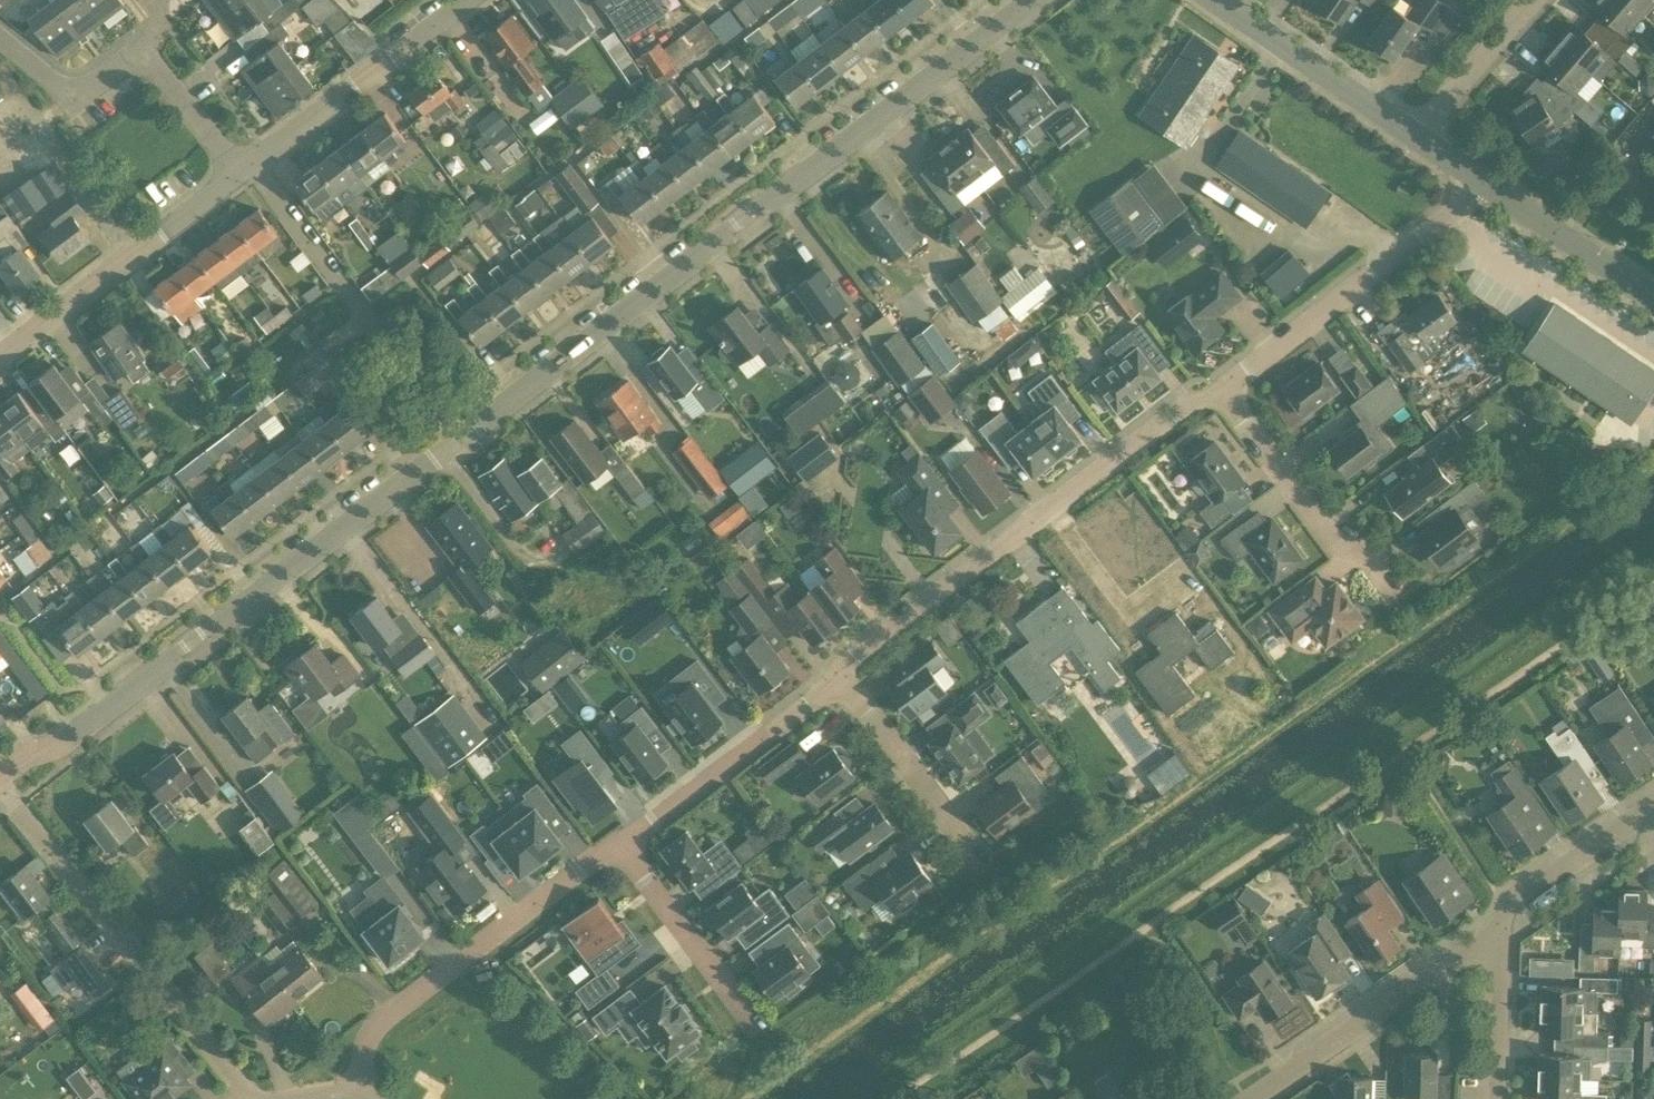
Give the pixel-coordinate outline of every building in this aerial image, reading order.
[(85,0),(54,0),(51,2),(79,39),(82,43),(89,38),(86,33),(101,22),(85,0)] [(124,5),(120,0),(85,0),(101,22),(124,5)] [(218,17),(239,0),(205,0),(218,17)] [(218,17),(235,39),(260,20),(267,32),(280,22),(290,15),(282,3),(272,11),(263,0),(239,0),(218,17)] [(286,2),(295,12),(307,0),(288,0),(286,2)] [(324,21),(340,9),(331,0),(309,0),(301,6),(317,26),(324,21)] [(583,17),(571,0),(532,0),(543,15),(539,18),(554,38),(569,27),(578,40),(595,29),(585,16),(583,17)] [(604,9),(605,8),(618,29),(663,1),(662,0),(599,0),(604,9)] [(780,0),(741,0),(732,8),(746,26),(780,0)] [(816,0),(794,0),(790,3),(798,14),(816,0)] [(909,19),(895,0),(877,0),(866,9),(886,36),(909,19)] [(932,1),(932,0),(895,0),(909,19),(932,1)] [(1339,21),(1354,0),(1318,0),(1315,4),(1339,21)] [(1448,6),(1439,0),(1418,0),(1409,13),(1431,29),(1442,36),(1458,14),(1448,6)] [(1641,14),(1626,0),(1597,0),(1590,8),(1613,28),(1605,37),(1623,52),(1631,43),(1622,36),(1641,14)] [(1641,14),(1653,0),(1626,0),(1641,14)] [(56,56),(79,39),(51,2),(28,19),(56,56)] [(767,20),(775,31),(798,14),(790,3),(767,20)] [(1393,59),(1417,24),(1392,7),(1368,41),(1393,59)] [(864,53),(886,36),(866,9),(843,26),(864,53)] [(527,94),(542,83),(520,54),(533,45),(511,16),(486,35),(496,49),(494,51),(527,94)] [(675,65),(655,78),(660,85),(718,41),(702,20),(663,49),(675,65)] [(752,49),(775,31),(767,20),(744,38),(752,49)] [(242,70),(259,92),(295,64),(278,42),(288,34),(280,22),(267,32),(258,40),(267,50),(242,70)] [(351,57),(362,48),(346,26),(334,34),(351,57)] [(864,53),(843,26),(821,43),(841,70),(864,53)] [(1558,45),(1590,73),(1600,79),(1623,52),(1605,37),(1597,46),(1575,26),(1558,45)] [(601,39),(632,83),(646,73),(615,29),(601,39)] [(1194,36),(1170,71),(1192,86),(1195,89),(1212,101),(1237,65),(1194,36)] [(654,79),(655,78),(675,65),(663,49),(659,43),(639,57),(654,79)] [(819,88),(841,70),(821,43),(798,60),(819,88)] [(1571,94),(1590,73),(1558,45),(1539,67),(1562,86),(1552,97),(1571,113),(1581,101),(1571,94)] [(819,88),(798,60),(775,78),(795,105),(819,88)] [(276,115),(313,87),(295,64),(259,92),(276,115)] [(696,65),(686,73),(698,89),(708,81),(696,65)] [(1192,86),(1170,71),(1141,115),(1186,145),(1204,118),(1202,116),(1212,101),(1195,89),(1192,86)] [(423,113),(443,98),(453,112),(465,103),(454,88),(450,91),(437,73),(409,94),(423,113)] [(581,76),(551,100),(572,128),(602,105),(581,76)] [(1021,132),(1039,117),(1060,145),(1087,124),(1066,97),(1055,105),(1054,104),(1034,78),(1033,77),(1032,78),(999,103),(997,104),(998,106),(999,106),(1019,131),(1018,132),(1019,133),(1021,132)] [(730,111),(751,139),(774,122),(753,94),(735,107),(725,93),(716,99),(727,114),(730,111)] [(1557,129),(1571,113),(1552,97),(1542,108),(1532,94),(1508,110),(1533,146),(1557,129)] [(502,106),(479,118),(492,141),(483,146),(496,170),(528,152),(502,106)] [(708,128),(729,155),(751,139),(730,111),(727,114),(714,124),(702,109),(694,116),(705,130),(708,128)] [(392,150),(405,140),(385,113),(362,131),(382,158),(383,157),(389,165),(398,158),(392,150)] [(686,144),(707,172),(729,155),(708,128),(705,130),(692,140),(680,126),(672,132),(683,147),(686,144)] [(968,128),(948,143),(974,178),(993,163),(1002,175),(1015,165),(992,136),(981,145),(968,128)] [(1304,228),(1330,190),(1240,129),(1215,166),(1304,228)] [(382,158),(362,131),(339,148),(359,175),(382,158)] [(665,161),(685,189),(707,172),(686,144),(683,147),(670,157),(659,143),(650,149),(661,164),(665,161)] [(964,204),(955,192),(974,178),(948,143),(928,159),(941,175),(929,184),(952,214),(964,204)] [(359,175),(339,148),(316,165),(336,192),(337,191),(346,203),(357,195),(348,183),(359,175)] [(643,178),(664,205),(685,189),(665,161),(661,164),(647,174),(637,159),(628,166),(639,181),(643,178)] [(599,201),(570,163),(556,174),(584,212),(599,201)] [(313,209),(336,192),(316,165),(293,183),(313,209)] [(621,196),(641,222),(664,205),(643,178),(639,181),(625,191),(614,176),(606,183),(618,198),(621,196)] [(1020,188),(1039,212),(1054,199),(1035,176),(1020,188)] [(1090,210),(1124,254),(1166,221),(1133,178),(1090,210)] [(535,189),(516,205),(526,218),(545,202),(535,189)] [(487,192),(470,205),(481,219),(497,206),(487,192)] [(47,212),(56,225),(44,234),(61,258),(87,238),(72,217),(82,210),(70,194),(47,212)] [(901,226),(879,196),(836,229),(859,258),(901,226)] [(447,206),(456,217),(440,230),(452,245),(479,225),(459,198),(447,206)] [(503,206),(491,217),(503,231),(516,220),(503,206)] [(237,225),(256,249),(265,262),(285,247),(289,251),(298,244),(269,207),(261,213),(258,209),(237,225)] [(963,243),(985,226),(970,208),(949,225),(963,243)] [(40,275),(20,250),(29,243),(14,223),(10,218),(8,215),(0,221),(0,270),(17,292),(40,275)] [(569,233),(590,261),(613,244),(592,216),(575,229),(564,215),(555,221),(566,236),(569,233)] [(357,217),(349,223),(362,241),(370,236),(357,217)] [(1171,230),(1188,253),(1204,240),(1187,218),(1171,230)] [(256,249),(237,225),(217,241),(235,265),(256,249)] [(545,252),(548,250),(568,277),(590,261),(569,233),(566,236),(553,245),(542,230),(533,236),(545,252)] [(383,248),(390,258),(412,243),(405,233),(383,248)] [(428,267),(450,250),(440,236),(418,253),(428,267)] [(235,265),(217,241),(196,256),(215,280),(221,289),(242,273),(235,265)] [(526,266),(547,294),(568,277),(548,250),(545,252),(531,263),(520,248),(511,255),(522,269),(526,266)] [(1291,248),(1266,272),(1271,277),(1296,253),(1291,248)] [(1270,276),(1283,295),(1314,273),(1300,254),(1270,276)] [(196,256),(176,272),(194,296),(215,280),(196,256)] [(973,322),(1003,301),(976,263),(946,285),(973,322)] [(1058,286),(1041,264),(1026,275),(1017,264),(1001,276),(1011,290),(1003,296),(1018,316),(1058,286)] [(392,265),(362,287),(372,301),(402,279),(392,265)] [(504,283),(525,310),(547,294),(526,266),(522,269),(508,280),(497,265),(489,271),(500,286),(504,283)] [(843,305),(846,303),(822,269),(796,287),(819,320),(814,323),(830,345),(842,337),(832,323),(848,312),(843,305)] [(194,296),(176,272),(155,288),(183,324),(204,308),(194,296)] [(1212,317),(1238,297),(1219,272),(1193,293),(1192,292),(1164,314),(1194,352),(1222,331),(1212,317)] [(482,300),(503,327),(525,310),(504,283),(500,286),(486,296),(476,281),(467,288),(478,302),(482,300)] [(1111,282),(1101,289),(1124,319),(1134,312),(1111,282)] [(303,293),(308,301),(309,302),(322,293),(315,284),(303,293)] [(1431,337),(1456,320),(1437,295),(1408,315),(1414,323),(1403,331),(1387,342),(1409,373),(1436,354),(1437,345),(1431,337)] [(274,314),(273,315),(280,324),(293,314),(286,305),(282,308),(274,296),(265,302),(268,305),(274,314)] [(482,300),(478,302),(465,313),(454,298),(445,304),(457,320),(460,317),(480,344),(503,327),(482,300)] [(1608,406),(1630,422),(1653,386),(1653,370),(1555,303),(1524,350),(1608,406)] [(255,315),(268,333),(280,324),(273,315),(274,314),(268,305),(255,315)] [(769,364),(788,349),(769,324),(758,333),(737,307),(711,327),(723,344),(720,346),(719,352),(724,359),(731,360),(734,357),(738,362),(756,348),(769,364)] [(845,341),(862,329),(849,311),(848,312),(832,323),(842,337),(845,341)] [(961,360),(934,322),(913,337),(941,375),(961,360)] [(134,381),(149,371),(141,360),(144,358),(119,323),(89,344),(114,379),(126,370),(134,381)] [(1092,394),(1102,406),(1104,409),(1111,403),(1117,411),(1160,378),(1141,354),(1153,345),(1139,327),(1107,351),(1116,364),(1094,381),(1100,389),(1092,394)] [(924,366),(898,329),(872,348),(898,384),(924,366)] [(1019,365),(1043,345),(1034,335),(1010,354),(1019,365)] [(232,346),(239,355),(251,347),(244,336),(232,345),(233,345),(232,346)] [(239,355),(232,346),(220,354),(226,364),(239,355)] [(709,377),(696,361),(687,368),(676,354),(670,346),(665,350),(662,346),(651,355),(654,359),(649,363),(675,397),(688,387),(707,411),(724,398),(708,377),(709,377)] [(310,371),(327,357),(319,347),(302,361),(310,371)] [(156,362),(167,378),(184,365),(172,350),(156,362)] [(834,370),(846,389),(864,377),(852,358),(834,370)] [(1303,416),(1315,406),(1337,390),(1317,362),(1282,388),(1303,416)] [(1356,397),(1373,385),(1356,363),(1340,375),(1356,397)] [(50,434),(55,441),(67,433),(55,417),(79,398),(53,364),(28,383),(45,405),(34,413),(44,425),(43,425),(50,434)] [(318,381),(310,371),(295,382),(303,392),(318,381)] [(942,414),(956,404),(933,374),(907,394),(915,404),(927,394),(942,414)] [(1043,413),(1030,423),(1057,457),(1064,452),(1067,456),(1076,449),(1073,445),(1080,439),(1068,424),(1080,415),(1050,374),(1027,392),(1043,413)] [(1406,402),(1387,377),(1374,387),(1392,412),(1406,402)] [(234,408),(259,390),(251,379),(226,397),(234,408)] [(833,379),(789,409),(804,431),(847,401),(833,379)] [(598,404),(600,406),(624,440),(644,425),(651,434),(661,427),(654,418),(655,418),(629,381),(598,404)] [(273,399),(278,406),(281,410),(295,399),(287,388),(273,399)] [(140,416),(133,406),(121,390),(103,403),(106,406),(121,429),(140,416)] [(43,425),(44,425),(34,413),(18,391),(0,404),(0,408),(31,448),(50,434),(43,425)] [(83,403),(94,418),(105,409),(94,395),(83,403)] [(258,427),(273,416),(265,406),(250,417),(258,427)] [(349,406),(348,406),(326,423),(346,450),(369,432),(349,406)] [(0,408),(0,470),(6,479),(17,470),(12,463),(31,448),(0,408)] [(1049,463),(1057,457),(1030,423),(1017,433),(1001,411),(978,428),(1009,469),(1021,460),(1033,475),(1041,469),(1044,474),(1052,467),(1049,463)] [(1328,450),(1347,475),(1361,464),(1364,468),(1393,447),(1368,414),(1344,431),(1347,435),(1328,450)] [(227,434),(235,445),(258,427),(250,417),(227,434)] [(575,420),(553,437),(586,481),(608,464),(575,420)] [(324,467),(346,450),(326,423),(303,440),(324,467)] [(1405,478),(1385,492),(1388,496),(1388,501),(1389,505),(1391,509),(1395,511),(1400,512),(1402,515),(1449,481),(1437,466),(1466,445),(1450,424),(1407,456),(1415,466),(1403,475),(1405,478)] [(806,481),(838,456),(820,432),(788,456),(806,481)] [(212,462),(235,445),(227,434),(205,451),(212,462)] [(301,484),(324,467),(303,440),(281,457),(301,484)] [(1243,481),(1214,442),(1185,463),(1196,478),(1193,480),(1192,485),(1198,493),(1203,493),(1206,491),(1214,501),(1199,512),(1211,527),(1232,511),(1222,497),(1243,481)] [(774,465),(757,443),(722,471),(739,493),(774,465)] [(673,451),(703,490),(721,476),(705,455),(694,464),(680,446),(673,451)] [(212,462),(205,451),(182,469),(190,479),(212,462)] [(970,498),(971,497),(983,513),(1008,494),(976,452),(951,471),(963,487),(962,488),(970,498)] [(935,504),(931,499),(944,489),(919,456),(898,472),(917,497),(901,509),(934,551),(944,543),(947,547),(962,536),(959,532),(960,531),(937,502),(935,504)] [(278,501),(301,484),(281,457),(258,475),(278,501)] [(511,521),(538,501),(519,474),(520,473),(507,457),(479,477),(511,521)] [(542,457),(520,473),(519,474),(538,501),(554,489),(562,483),(561,482),(542,457)] [(615,472),(633,497),(645,488),(626,463),(615,472)] [(256,519),(278,501),(258,475),(236,492),(235,492),(256,519)] [(568,477),(561,482),(562,483),(554,489),(577,521),(592,511),(568,477)] [(212,510),(232,536),(256,519),(235,492),(236,492),(227,481),(217,488),(226,499),(212,510)] [(760,484),(742,491),(750,512),(768,506),(760,484)] [(0,485),(0,502),(1,504),(10,498),(0,485)] [(105,485),(93,494),(101,505),(113,496),(105,485)] [(1469,506),(1472,504),(1461,488),(1438,506),(1446,516),(1419,537),(1439,564),(1475,537),(1472,533),(1483,525),(1469,506)] [(720,533),(751,511),(742,498),(711,520),(720,533)] [(446,548),(460,565),(463,569),(467,566),(490,548),(456,505),(429,525),(446,548)] [(577,552),(606,532),(592,512),(563,532),(577,552)] [(13,519),(22,532),(30,526),(21,513),(13,519)] [(1302,560),(1271,518),(1250,534),(1242,524),(1220,540),(1236,561),(1251,550),(1274,581),(1302,560)] [(760,519),(739,530),(747,545),(768,534),(760,519)] [(167,543),(188,570),(210,553),(189,526),(172,539),(160,524),(152,531),(164,545),(167,543)] [(52,555),(30,526),(22,532),(31,545),(14,559),(26,576),(52,555)] [(145,560),(166,587),(188,570),(167,543),(164,545),(150,556),(139,541),(130,547),(142,562),(145,560)] [(860,608),(838,580),(851,570),(834,549),(815,564),(826,578),(809,590),(837,625),(860,608)] [(813,644),(837,625),(809,590),(810,592),(799,600),(787,585),(776,593),(748,557),(733,568),(733,569),(749,589),(761,605),(786,638),(800,627),(813,644)] [(123,576),(144,603),(166,587),(145,560),(142,562),(127,573),(117,558),(108,564),(120,579),(123,576)] [(494,601),(467,566),(463,569),(460,565),(450,573),(480,611),(494,601)] [(749,589),(733,569),(716,582),(722,590),(716,595),(725,607),(749,589)] [(101,593),(122,620),(144,603),(123,576),(120,579),(106,589),(95,574),(86,581),(98,596),(101,593)] [(1336,583),(1327,589),(1317,576),(1270,611),(1292,640),(1311,626),(1326,645),(1362,618),(1336,583)] [(26,616),(43,603),(30,585),(12,598),(26,616)] [(79,610),(100,637),(122,620),(101,593),(98,596),(84,606),(72,591),(65,597),(66,599),(76,612),(79,610)] [(756,689),(760,693),(788,671),(761,635),(755,627),(769,617),(750,592),(730,608),(744,626),(735,633),(746,647),(732,657),(748,678),(749,689),(756,689)] [(624,622),(639,642),(673,616),(658,596),(624,622)] [(376,648),(382,643),(392,656),(410,642),(376,598),(352,616),(376,648)] [(54,629),(56,627),(77,654),(100,637),(79,610),(76,612),(66,599),(57,606),(53,601),(41,611),(54,629)] [(1080,657),(1105,689),(1121,677),(1107,659),(1120,649),(1097,620),(1091,625),(1085,617),(1068,631),(1045,601),(1017,623),(1031,641),(1005,661),(1038,703),(1064,683),(1040,653),(1063,635),(1080,657)] [(1210,669),(1233,651),(1216,629),(1198,643),(1175,613),(1147,634),(1161,652),(1136,672),(1168,715),(1195,694),(1172,664),(1194,647),(1210,669)] [(586,658),(563,629),(520,663),(543,692),(586,658)] [(406,676),(435,653),(420,634),(410,642),(392,656),(391,657),(406,676)] [(909,717),(945,690),(931,672),(944,662),(929,642),(889,672),(898,683),(889,690),(909,717)] [(298,676),(312,693),(292,708),(308,729),(328,712),(315,696),(329,686),(334,693),(358,675),(342,655),(330,664),(315,645),(286,667),(295,679),(298,676)] [(1614,673),(1595,645),(1584,653),(1603,681),(1614,673)] [(692,745),(704,736),(707,739),(719,730),(716,727),(720,724),(692,687),(705,677),(695,664),(670,683),(679,694),(662,707),(692,745)] [(556,684),(573,710),(587,701),(570,675),(556,684)] [(1008,699),(995,681),(983,690),(996,708),(1008,699)] [(1636,770),(1649,761),(1633,737),(1647,727),(1619,686),(1589,707),(1608,735),(1596,744),(1621,781),(1624,779),(1628,779),(1635,774),(1636,770)] [(547,691),(539,698),(547,709),(556,702),(547,691)] [(992,712),(974,691),(944,716),(952,726),(930,743),(940,756),(938,756),(949,771),(950,770),(960,782),(983,765),(962,737),(992,712)] [(411,692),(398,701),(411,720),(424,711),(411,692)] [(416,723),(449,766),(485,738),(453,695),(416,723)] [(224,715),(244,741),(241,744),(256,764),(288,740),(263,708),(259,712),(248,697),(224,715)] [(666,770),(663,767),(667,764),(646,738),(658,729),(641,708),(621,724),(628,732),(612,744),(642,783),(653,775),(655,779),(666,770)] [(1569,820),(1601,798),(1583,772),(1595,764),(1569,727),(1557,736),(1554,731),(1545,737),(1565,765),(1542,781),(1569,820)] [(581,801),(593,818),(615,802),(599,781),(612,771),(580,729),(562,743),(576,762),(556,777),(577,804),(581,801)] [(506,730),(487,745),(497,757),(516,742),(506,730)] [(818,803),(853,776),(848,770),(849,764),(844,757),(838,756),(833,749),(810,767),(802,756),(804,755),(794,742),(760,768),(769,781),(791,765),(799,775),(798,776),(818,803)] [(438,780),(449,771),(427,743),(416,752),(438,780)] [(1035,769),(1045,765),(1037,747),(1028,752),(1035,769)] [(165,827),(181,814),(168,797),(185,784),(201,804),(221,789),(204,766),(191,776),(174,753),(145,774),(163,798),(150,808),(165,827)] [(997,836),(1015,822),(1022,823),(1029,818),(1030,811),(1033,809),(1025,798),(1043,785),(1022,757),(995,777),(1004,789),(977,809),(997,836)] [(1508,841),(1517,855),(1554,830),(1513,770),(1498,780),(1511,800),(1490,815),(1498,827),(1495,829),(1504,844),(1508,841)] [(439,799),(458,784),(449,772),(429,787),(439,799)] [(282,805),(263,780),(245,792),(264,818),(282,805)] [(526,797),(506,812),(543,861),(556,852),(553,849),(562,842),(542,815),(554,806),(537,783),(523,793),(526,797)] [(410,812),(418,823),(427,817),(437,830),(450,820),(431,795),(410,812)] [(877,845),(877,841),(893,829),(874,804),(865,811),(856,798),(836,813),(837,815),(810,836),(822,852),(835,841),(850,861),(867,849),(871,850),(877,845)] [(108,848),(121,839),(134,857),(149,845),(135,826),(133,828),(112,800),(86,820),(108,848)] [(377,820),(364,803),(340,821),(364,853),(379,842),(368,827),(377,820)] [(531,871),(543,861),(506,812),(486,827),(483,824),(470,834),(490,861),(502,852),(520,874),(529,868),(531,871)] [(259,853),(275,841),(256,816),(240,828),(259,853)] [(738,841),(748,855),(772,837),(762,823),(738,841)] [(713,848),(704,854),(687,832),(662,851),(691,888),(710,874),(719,886),(742,868),(732,855),(723,861),(713,848)] [(463,863),(449,844),(420,865),(432,882),(429,884),(439,899),(443,896),(455,912),(467,902),(468,904),(473,901),(472,899),(484,890),(469,871),(470,870),(469,869),(468,869),(464,864),(465,864),(464,862),(463,863)] [(913,897),(933,883),(930,879),(930,876),(925,869),(922,869),(911,853),(879,876),(869,863),(843,883),(864,912),(884,897),(894,911),(898,908),(904,910),(914,903),(913,897)] [(1434,922),(1470,897),(1442,856),(1405,881),(1413,893),(1410,895),(1420,910),(1423,907),(1434,922)] [(281,930),(318,901),(284,857),(261,875),(265,881),(251,891),(281,930)] [(25,917),(36,909),(43,919),(41,921),(66,953),(83,940),(59,908),(56,910),(48,900),(50,899),(26,866),(1,885),(25,917)] [(365,889),(378,905),(359,919),(367,928),(365,930),(376,945),(373,948),(383,961),(386,958),(389,962),(393,959),(395,962),(408,952),(406,949),(423,935),(401,905),(404,903),(383,876),(365,889)] [(1374,963),(1398,946),(1386,928),(1392,924),(1377,901),(1387,894),(1377,881),(1355,896),(1364,909),(1346,921),(1374,963)] [(755,899),(743,883),(708,910),(710,914),(707,917),(715,927),(718,924),(729,939),(752,921),(763,936),(790,915),(770,888),(755,899)] [(165,925),(193,905),(182,891),(155,912),(165,925)] [(1618,909),(1619,935),(1643,936),(1643,947),(1653,947),(1653,929),(1644,929),(1645,891),(1619,891),(1618,909)] [(608,970),(641,944),(623,919),(616,925),(610,918),(612,916),(599,899),(561,927),(562,929),(569,924),(577,936),(576,937),(578,940),(580,939),(582,942),(582,949),(589,959),(587,961),(598,975),(576,992),(589,1010),(620,986),(608,970)] [(1236,903),(1213,918),(1223,933),(1246,918),(1236,903)] [(1618,953),(1619,935),(1618,909),(1593,908),(1592,944),(1579,944),(1578,971),(1593,971),(1593,952),(1618,953)] [(1338,960),(1350,952),(1323,914),(1309,924),(1315,932),(1286,951),(1316,996),(1348,975),(1338,960)] [(754,970),(774,996),(784,989),(788,995),(800,986),(796,980),(809,971),(798,956),(809,947),(789,922),(766,939),(776,953),(754,970)] [(216,984),(233,971),(210,943),(195,956),(216,984)] [(111,985),(81,945),(50,969),(67,990),(81,980),(94,997),(111,985)] [(298,947),(271,969),(298,1002),(295,998),(322,977),(298,947)] [(1531,975),(1577,975),(1577,955),(1531,955),(1531,975)] [(270,1024),(298,1002),(271,969),(270,970),(261,959),(235,980),(270,1024)] [(1266,1019),(1291,1003),(1262,962),(1238,978),(1242,983),(1223,995),(1239,1019),(1258,1006),(1266,1019)] [(1617,992),(1617,978),(1589,977),(1589,989),(1589,992),(1597,992),(1617,992)] [(28,980),(11,996),(43,1031),(60,1016),(28,980)] [(1596,1011),(1597,992),(1589,992),(1589,989),(1582,989),(1582,987),(1541,986),(1540,1010),(1582,1011),(1596,1011)] [(681,1002),(679,1004),(666,987),(624,1019),(613,1005),(596,1018),(608,1033),(618,1025),(630,1040),(649,1026),(658,1038),(656,1040),(669,1058),(678,1051),(683,1058),(698,1047),(693,1040),(701,1033),(688,1016),(690,1014),(681,1002)] [(1596,1011),(1582,1011),(1540,1010),(1539,1034),(1573,1035),(1573,1045),(1607,1045),(1607,1030),(1596,1030),(1596,1011)] [(1651,1019),(1638,1019),(1637,1044),(1650,1044),(1651,1019)] [(123,1078),(139,1098),(171,1098),(189,1085),(171,1061),(182,1053),(160,1026),(144,1039),(155,1054),(123,1078)] [(1650,1044),(1637,1044),(1636,1068),(1649,1069),(1650,1044)] [(1538,1054),(1538,1078),(1579,1079),(1590,1080),(1591,1063),(1607,1058),(1607,1045),(1573,1045),(1573,1055),(1538,1054)] [(1059,1082),(1046,1062),(1036,1048),(1013,1063),(1023,1078),(1034,1070),(1047,1090),(1059,1082)] [(1449,1098),(1434,1098),(1435,1056),(1406,1055),(1404,1098),(1421,1098),(1449,1098)] [(1119,1062),(1082,1087),(1090,1098),(1144,1098),(1119,1062)] [(96,1090),(79,1067),(66,1077),(83,1098),(85,1098),(96,1090)] [(1371,1078),(1350,1077),(1347,1073),(1341,1077),(1337,1077),(1337,1079),(1329,1085),(1337,1096),(1336,1098),(1370,1098),(1371,1078)] [(1579,1079),(1538,1078),(1537,1098),(1606,1098),(1606,1093),(1579,1092),(1579,1079)]
